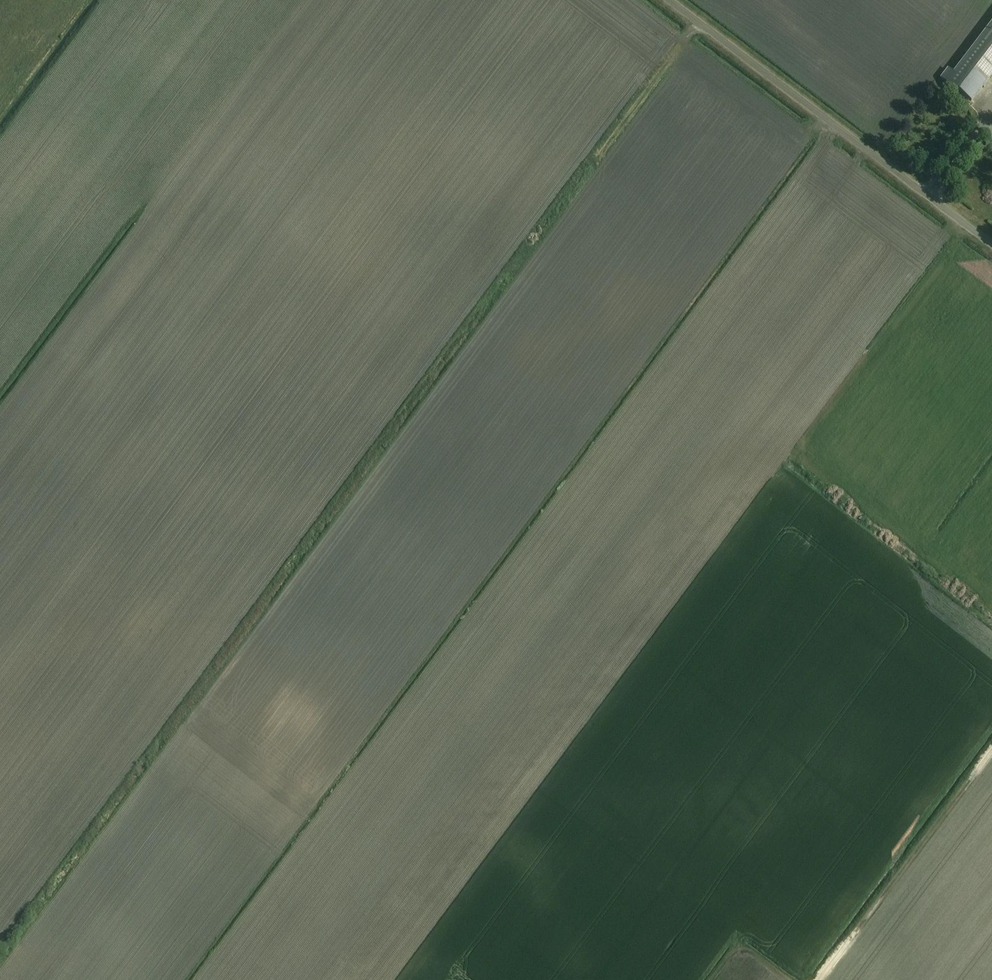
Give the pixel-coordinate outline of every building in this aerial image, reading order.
[(971,101),(991,74),(991,24),(954,73),(948,69),(941,78),(971,101)]
